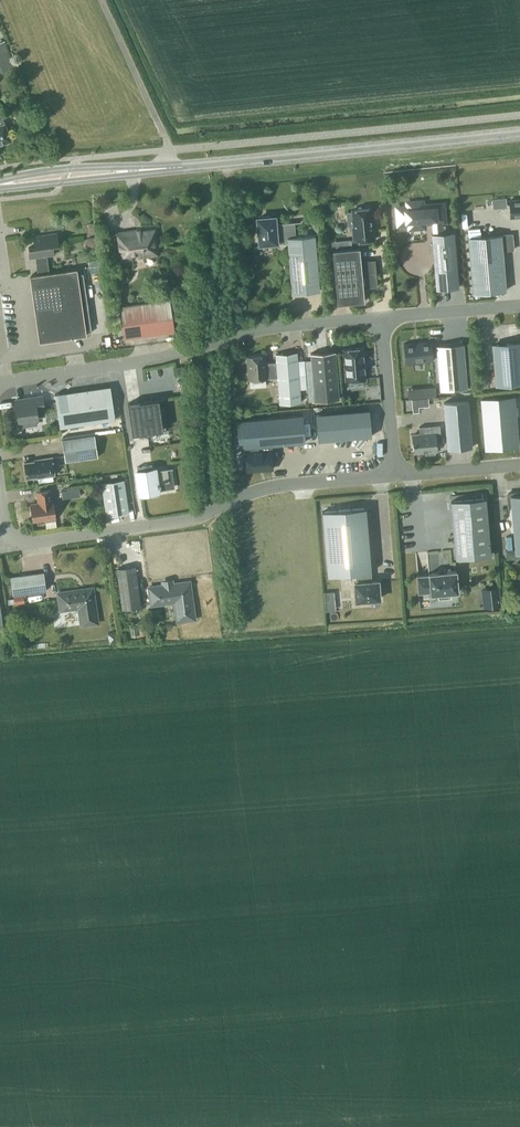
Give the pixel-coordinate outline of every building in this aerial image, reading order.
[(5,41),(0,42),(0,72),(15,67),(5,41)] [(2,117),(0,111),(0,144),(11,140),(4,123),(2,117)] [(506,199),(493,200),(494,209),(507,208),(506,199)] [(509,201),(510,217),(519,216),(519,200),(509,201)] [(399,225),(404,224),(409,224),(409,228),(424,227),(424,223),(432,222),(433,234),(431,234),(436,289),(458,287),(454,232),(441,233),(440,221),(443,221),(442,204),(422,206),(422,202),(421,202),(421,201),(420,201),(420,202),(409,203),(409,202),(408,202),(408,203),(407,203),(407,207),(403,207),(398,208),(399,225)] [(354,241),(374,239),(373,223),(371,223),(369,208),(353,210),(353,212),(346,213),(348,226),(352,226),(354,241)] [(255,218),(256,227),(258,245),(279,244),(279,243),(287,242),(287,247),(291,293),(320,291),(315,235),(295,236),(294,222),(275,224),(274,217),(270,217),(269,216),(260,217),(261,218),(255,218)] [(136,253),(136,256),(156,253),(153,231),(141,233),(141,234),(137,235),(136,231),(116,234),(120,260),(132,258),(131,254),(136,253)] [(85,329),(77,274),(77,269),(63,270),(49,273),(47,255),(53,254),(52,244),(57,243),(56,233),(54,233),(33,236),(35,246),(28,247),(30,258),(35,257),(37,274),(31,275),(41,341),(86,335),(85,329)] [(512,234),(468,238),(472,293),(506,290),(502,250),(513,250),(512,234)] [(93,248),(98,247),(97,237),(86,238),(87,244),(93,248)] [(332,250),(336,303),(364,301),(362,288),(376,287),(373,259),(360,260),(359,247),(332,250)] [(125,338),(174,331),(169,300),(120,307),(125,338)] [(404,344),(406,363),(432,360),(430,341),(404,344)] [(519,384),(519,341),(491,343),(495,386),(519,384)] [(467,388),(463,343),(436,345),(440,390),(467,388)] [(344,381),(367,379),(364,346),(342,348),(344,381)] [(314,401),(339,399),(335,351),(310,353),(314,401)] [(278,404),(301,402),(297,352),(275,353),(275,362),(266,363),(266,354),(246,356),(248,380),(277,378),(278,404)] [(60,427),(115,419),(110,386),(55,394),(60,427)] [(38,417),(37,409),(44,408),(42,396),(15,400),(18,420),(19,420),(36,417),(38,417)] [(514,397),(481,400),(485,449),(518,446),(514,397)] [(164,399),(164,398),(143,401),(127,403),(132,434),(168,429),(168,428),(162,429),(158,399),(164,399)] [(423,399),(412,400),(412,408),(419,407),(424,407),(423,399)] [(447,450),(472,447),(468,400),(442,403),(447,450)] [(369,409),(315,414),(318,440),(371,436),(369,409)] [(302,414),(236,420),(239,448),(244,448),(245,451),(271,449),(271,445),(305,442),(302,414)] [(437,442),(441,442),(440,425),(419,426),(419,433),(411,433),(413,454),(424,453),(425,454),(435,454),(435,452),(437,451),(437,442)] [(62,440),(65,461),(97,457),(94,435),(62,440)] [(273,470),(271,449),(245,451),(246,473),(273,470)] [(24,462),(26,478),(36,476),(36,477),(54,475),(52,457),(34,460),(34,461),(24,462)] [(137,469),(133,469),(137,496),(141,495),(141,497),(156,495),(156,493),(160,492),(160,490),(159,485),(171,484),(168,469),(172,468),(173,468),(173,467),(157,470),(157,468),(157,466),(154,466),(152,467),(152,464),(137,467),(137,469)] [(123,479),(101,482),(106,516),(128,512),(123,479)] [(33,521),(44,519),(46,528),(57,527),(53,501),(52,501),(50,490),(36,492),(38,503),(30,504),(33,521)] [(506,492),(508,508),(511,508),(514,553),(519,553),(519,491),(506,492)] [(455,558),(491,555),(486,497),(450,500),(455,558)] [(371,571),(366,508),(322,511),(327,575),(355,573),(356,583),(354,583),(356,601),(379,599),(378,581),(372,581),(371,571)] [(135,566),(117,569),(122,609),(140,606),(135,566)] [(458,592),(457,570),(428,573),(428,575),(416,575),(417,594),(430,593),(430,595),(437,594),(437,599),(451,598),(451,593),(458,592)] [(44,572),(10,577),(13,595),(46,590),(44,572)] [(175,604),(177,621),(195,619),(189,581),(149,587),(151,605),(172,602),(175,604)] [(98,624),(95,605),(93,588),(58,593),(60,610),(77,608),(79,627),(98,624)] [(498,588),(487,589),(488,606),(499,605),(498,588)] [(324,601),(335,601),(334,591),(324,592),(324,601)] [(25,603),(23,595),(13,597),(15,604),(25,603)]
